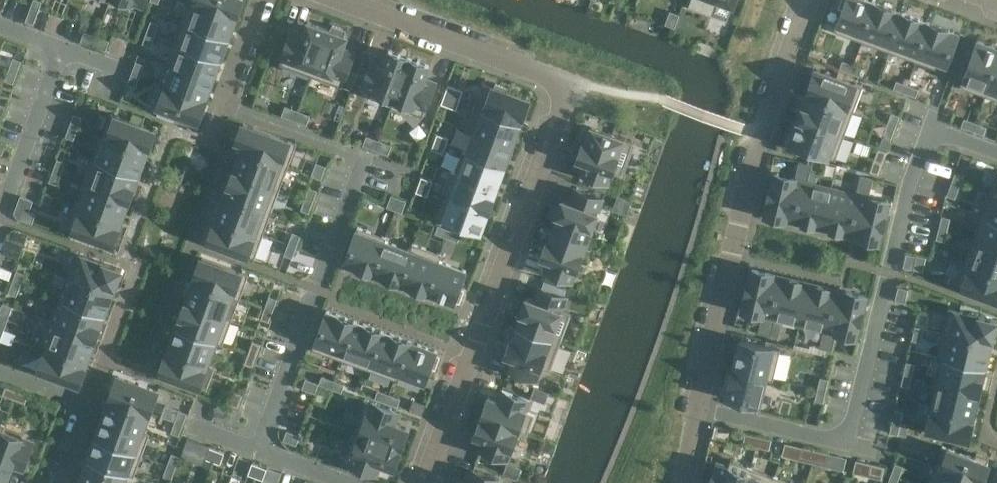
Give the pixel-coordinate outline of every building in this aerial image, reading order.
[(38,0),(34,0),(30,10),(38,13),(42,1),(38,0)] [(109,2),(130,9),(132,2),(143,6),(145,0),(110,0),(109,2)] [(189,2),(235,19),(237,15),(243,0),(190,0),(189,2)] [(689,7),(712,15),(718,0),(733,6),(735,0),(691,0),(689,7)] [(834,31),(863,41),(877,3),(869,0),(841,0),(838,7),(843,9),(834,31)] [(189,3),(182,22),(228,39),(235,19),(189,2),(189,3)] [(877,3),(863,41),(890,51),(904,13),(877,3)] [(30,10),(26,21),(34,24),(38,13),(30,10)] [(670,12),(665,24),(675,28),(679,15),(670,12)] [(904,13),(890,51),(917,61),(931,23),(904,13)] [(151,21),(147,33),(154,35),(159,24),(151,21)] [(292,31),(280,64),(311,76),(328,29),(308,21),(303,34),(292,31)] [(182,22),(175,43),(220,59),(228,39),(182,22)] [(931,23),(917,61),(945,72),(959,33),(931,23)] [(328,29),(311,76),(341,87),(354,53),(343,49),(348,36),(344,35),(346,30),(332,25),(331,30),(328,29)] [(84,32),(81,42),(93,46),(97,37),(84,32)] [(143,44),(150,47),(154,35),(147,33),(143,44)] [(97,37),(93,46),(106,51),(109,42),(97,37)] [(961,86),(986,96),(996,64),(996,48),(978,41),(961,86)] [(175,43),(167,63),(213,80),(220,59),(175,43)] [(373,61),(363,88),(374,91),(372,98),(392,105),(409,59),(389,51),(384,64),(373,61)] [(21,61),(14,58),(10,70),(17,72),(21,61)] [(409,59),(392,105),(422,116),(435,83),(424,79),(429,66),(409,59)] [(840,69),(851,73),(854,65),(842,61),(840,69)] [(136,62),(132,73),(140,76),(144,65),(136,62)] [(160,83),(159,84),(166,87),(166,86),(206,100),(206,99),(213,80),(167,63),(160,83)] [(986,96),(996,100),(996,64),(986,96)] [(862,77),(865,69),(854,65),(851,73),(862,77)] [(13,84),(17,72),(10,70),(5,81),(13,84)] [(816,70),(807,94),(853,112),(862,87),(816,70)] [(128,84),(135,87),(140,76),(132,73),(128,84)] [(896,82),(894,90),(905,93),(907,86),(896,82)] [(484,83),(475,106),(522,123),(530,100),(507,92),(509,88),(496,83),(495,87),(484,83)] [(166,87),(158,107),(198,122),(206,100),(166,86),(166,87)] [(448,86),(445,95),(460,101),(463,91),(448,86)] [(907,86),(905,93),(916,97),(919,89),(907,86)] [(807,94),(798,118),(844,135),(853,112),(807,94)] [(445,95),(441,104),(456,110),(460,101),(445,95)] [(467,128),(466,130),(475,134),(476,131),(513,145),(522,123),(475,106),(467,128)] [(285,107),(282,116),(294,120),(298,111),(285,107)] [(298,111),(294,120),(307,125),(310,116),(298,111)] [(892,113),(887,124),(895,127),(899,116),(892,113)] [(82,117),(74,114),(70,126),(77,128),(82,117)] [(104,137),(103,138),(146,154),(148,149),(149,147),(155,130),(112,115),(104,137)] [(798,118),(789,143),(835,160),(844,135),(798,118)] [(961,126),(973,130),(975,123),(964,119),(961,126)] [(987,127),(975,123),(973,130),(984,135),(987,127)] [(243,124),(237,141),(244,144),(242,150),(288,167),(296,144),(243,124)] [(887,124),(883,135),(891,138),(895,127),(887,124)] [(66,137),(73,140),(77,128),(70,126),(66,137)] [(583,143),(577,159),(586,163),(581,175),(608,185),(613,172),(622,176),(633,143),(591,127),(585,144),(583,143)] [(475,134),(468,153),(505,167),(513,145),(476,131),(475,134)] [(446,146),(449,139),(438,134),(435,142),(446,146)] [(100,137),(92,159),(138,176),(146,154),(103,138),(104,137),(101,136),(100,137)] [(367,136),(363,146),(376,150),(379,141),(367,136)] [(379,141),(376,150),(388,155),(391,145),(379,141)] [(432,149),(443,154),(446,146),(435,142),(432,149)] [(878,149),(874,161),(882,163),(886,152),(878,149)] [(233,172),(279,189),(287,168),(288,168),(288,167),(242,150),(234,172),(233,172)] [(456,173),(497,189),(505,167),(468,153),(464,151),(456,173)] [(92,159),(84,182),(130,199),(134,187),(138,176),(92,159)] [(58,160),(53,171),(61,174),(65,162),(58,160)] [(799,162),(797,171),(809,174),(811,165),(799,162)] [(316,163),(312,176),(321,179),(326,166),(316,163)] [(57,185),(61,174),(53,171),(49,182),(57,185)] [(443,194),(447,196),(447,195),(489,211),(489,210),(489,211),(497,189),(456,173),(451,171),(451,172),(443,194)] [(775,175),(765,216),(795,223),(805,182),(807,183),(809,174),(797,171),(795,179),(775,175)] [(229,185),(225,195),(271,212),(279,189),(233,172),(229,184),(229,185)] [(959,187),(963,176),(956,173),(951,184),(959,187)] [(989,194),(996,197),(996,173),(989,194)] [(430,189),(433,181),(422,177),(419,185),(430,189)] [(860,177),(858,186),(871,188),(873,180),(866,178),(860,177)] [(76,203),(75,204),(121,221),(129,200),(130,200),(130,199),(84,182),(76,204),(76,203)] [(805,182),(795,223),(822,230),(832,189),(807,183),(805,182)] [(955,198),(959,187),(951,184),(947,196),(955,198)] [(416,192),(428,196),(430,189),(419,185),(416,192)] [(858,195),(848,236),(879,243),(889,202),(869,197),(871,188),(858,186),(856,195),(858,195)] [(309,188),(305,199),(313,202),(317,190),(309,188)] [(559,215),(554,229),(588,241),(603,199),(576,189),(571,202),(562,199),(557,215),(559,215)] [(832,189),(822,230),(848,236),(858,195),(856,195),(832,189)] [(989,194),(981,217),(996,223),(996,197),(989,194)] [(225,195),(217,218),(263,235),(263,234),(271,212),(225,195)] [(386,207),(393,209),(397,198),(390,195),(386,207)] [(447,196),(439,218),(481,233),(489,211),(447,195),(447,196)] [(405,201),(397,198),(393,209),(401,212),(405,201)] [(301,210),(309,213),(313,202),(305,199),(301,210)] [(75,204),(67,228),(113,245),(119,228),(121,221),(75,204)] [(23,209),(19,219),(32,223),(36,214),(23,209)] [(947,230),(950,218),(942,217),(939,228),(947,230)] [(981,217),(972,239),(996,248),(996,223),(981,217)] [(214,224),(208,241),(254,258),(263,235),(217,218),(215,224),(214,224)] [(438,226),(435,234),(447,238),(449,230),(438,226)] [(357,227),(344,262),(345,262),(372,272),(384,241),(385,241),(386,238),(357,227)] [(944,242),(947,230),(939,228),(936,240),(944,242)] [(548,242),(545,250),(543,258),(550,260),(545,273),(559,278),(572,282),(576,270),(579,271),(582,263),(585,255),(582,254),(587,241),(554,229),(549,242),(548,242)] [(449,230),(447,238),(458,242),(461,234),(449,230)] [(14,233),(11,242),(24,246),(27,237),(14,233)] [(300,235),(293,233),(289,244),(296,247),(300,235)] [(972,239),(964,262),(996,274),(996,248),(972,239)] [(384,241),(372,272),(400,282),(411,251),(410,251),(385,241),(384,241)] [(292,258),(296,247),(289,244),(285,255),(292,258)] [(411,251),(400,282),(402,283),(427,292),(439,262),(441,255),(413,244),(410,251),(411,251)] [(75,253),(67,276),(112,293),(115,286),(122,269),(75,253)] [(906,254),(903,267),(913,269),(916,256),(906,254)] [(196,275),(194,282),(240,298),(248,275),(202,258),(196,275)] [(439,262),(427,292),(455,302),(456,300),(460,302),(465,288),(460,287),(466,272),(439,262)] [(964,262),(955,285),(996,301),(996,274),(964,262)] [(752,270),(742,311),(762,316),(760,324),(773,327),(775,318),(773,318),(782,277),(752,270)] [(17,271),(13,282),(20,285),(24,273),(17,271)] [(67,276),(58,299),(104,315),(112,293),(67,276)] [(782,277),(773,318),(775,318),(799,324),(809,283),(782,277)] [(13,282),(9,293),(16,296),(20,285),(13,282)] [(185,303),(185,304),(231,321),(239,299),(240,298),(194,282),(186,303),(185,303)] [(809,283),(799,324),(824,330),(826,330),(836,289),(809,283)] [(523,314),(518,327),(560,342),(571,313),(562,310),(567,297),(540,287),(535,300),(527,297),(521,313),(523,314)] [(899,288),(895,301),(905,303),(908,290),(899,288)] [(824,330),(822,339),(834,342),(836,333),(856,338),(866,297),(836,289),(826,330),(824,330)] [(269,297),(265,308),(273,311),(277,300),(269,297)] [(58,299),(50,321),(96,338),(101,326),(100,326),(104,315),(58,299)] [(181,316),(177,327),(216,341),(216,342),(222,344),(223,343),(231,321),(185,304),(180,316),(181,316)] [(265,308),(261,319),(269,322),(273,311),(265,308)] [(949,309),(943,334),(991,345),(996,321),(949,309)] [(326,311),(312,349),(340,359),(354,321),(327,311),(326,311)] [(42,344),(42,345),(48,347),(49,346),(88,361),(95,339),(96,339),(96,338),(50,321),(42,344)] [(354,321),(340,359),(368,369),(382,331),(354,321)] [(760,324),(758,333),(771,336),(773,327),(760,324)] [(177,327),(169,349),(208,363),(216,342),(216,341),(177,327)] [(511,339),(505,355),(514,358),(509,371),(526,377),(536,381),(541,368),(550,372),(560,342),(518,327),(513,340),(511,339)] [(920,342),(923,330),(915,328),(912,340),(920,342)] [(382,331),(368,369),(396,379),(397,376),(409,341),(382,331)] [(985,369),(991,345),(943,334),(937,358),(940,359),(940,358),(985,369)] [(822,339),(820,348),(827,350),(832,351),(834,342),(822,339)] [(740,340),(733,369),(766,377),(766,378),(773,380),(780,350),(740,340)] [(409,341),(397,376),(424,386),(431,366),(436,368),(441,355),(436,353),(437,351),(409,341)] [(261,344),(253,342),(249,353),(256,356),(261,344)] [(46,353),(40,370),(79,384),(86,367),(85,367),(88,361),(49,346),(48,347),(46,353)] [(166,356),(160,373),(206,390),(215,366),(215,365),(208,363),(169,349),(167,354),(166,356)] [(245,364),(252,367),(256,356),(249,353),(245,364)] [(979,392),(985,369),(940,358),(940,359),(935,381),(979,392)] [(912,376),(915,364),(907,363),(904,374),(912,376)] [(733,369),(726,398),(759,406),(766,378),(766,377),(733,369)] [(909,387),(912,376),(904,374),(901,386),(909,387)] [(118,377),(110,398),(150,413),(158,391),(118,377)] [(322,377),(319,384),(330,388),(333,381),(322,377)] [(821,378),(818,389),(826,391),(829,380),(821,378)] [(306,379),(302,389),(315,393),(319,384),(306,379)] [(344,385),(333,381),(330,388),(341,392),(344,385)] [(974,415),(979,392),(935,381),(929,405),(974,415)] [(3,395),(14,399),(17,391),(5,387),(3,395)] [(534,388),(531,397),(546,403),(549,394),(534,388)] [(818,389),(815,401),(823,403),(826,391),(818,389)] [(488,398),(481,417),(519,431),(518,432),(527,435),(535,415),(526,412),(530,401),(502,390),(498,401),(488,398)] [(28,395),(17,391),(14,399),(25,403),(28,395)] [(233,391),(228,404),(238,407),(242,395),(233,391)] [(375,398),(386,402),(389,395),(378,391),(375,398)] [(400,399),(389,395),(386,402),(398,406),(400,399)] [(110,399),(103,418),(142,433),(142,432),(149,413),(149,414),(150,413),(110,398),(110,399)] [(365,401),(354,432),(400,449),(408,429),(395,424),(399,413),(383,408),(365,401)] [(968,440),(974,415),(929,405),(923,429),(968,440)] [(900,423),(903,412),(895,410),(893,422),(900,423)] [(179,411),(175,422),(183,425),(187,413),(179,411)] [(481,417),(474,436),(484,440),(480,451),(508,461),(518,432),(519,431),(481,417)] [(103,418),(96,439),(141,455),(149,435),(149,434),(142,432),(142,433),(103,418)] [(175,422),(171,433),(179,436),(183,425),(175,422)] [(898,435),(900,423),(893,422),(890,433),(898,435)] [(0,436),(0,476),(7,479),(12,466),(23,469),(33,442),(3,432),(2,431),(0,436)] [(287,431),(283,440),(296,445),(299,436),(287,431)] [(354,432),(342,462),(376,475),(380,464),(393,469),(400,449),(354,432)] [(746,434),(743,444),(756,447),(759,437),(746,434)] [(759,437),(756,447),(769,450),(771,440),(759,437)] [(96,439),(88,459),(127,473),(127,474),(134,477),(134,476),(141,455),(96,439)] [(942,446),(934,468),(975,482),(981,482),(988,464),(987,463),(988,458),(976,454),(975,459),(942,446)] [(209,448),(205,459),(213,462),(217,451),(209,448)] [(803,448),(800,458),(813,461),(816,451),(803,448)] [(217,451),(213,462),(220,465),(224,453),(217,451)] [(816,451),(813,461),(826,464),(828,454),(816,451)] [(172,454),(168,465),(175,468),(180,457),(172,454)] [(81,479),(91,482),(124,482),(127,474),(127,473),(88,459),(81,479)] [(710,482),(746,482),(752,468),(731,460),(728,467),(718,463),(710,482)] [(252,464),(248,475),(255,478),(259,466),(252,464)] [(506,464),(503,473),(518,479),(521,470),(506,464)] [(871,464),(869,474),(882,477),(884,467),(871,464)] [(899,478),(903,467),(895,464),(891,475),(899,478)] [(164,476),(171,479),(175,468),(168,465),(164,476)] [(259,466),(255,478),(263,480),(267,469),(259,466)] [(746,482),(771,482),(773,476),(752,468),(746,482)] [(934,468),(929,482),(975,482),(934,468)] [(500,481),(473,471),(468,482),(460,480),(458,482),(499,482),(500,481)] [(899,478),(891,475),(888,482),(897,482),(899,478)]
